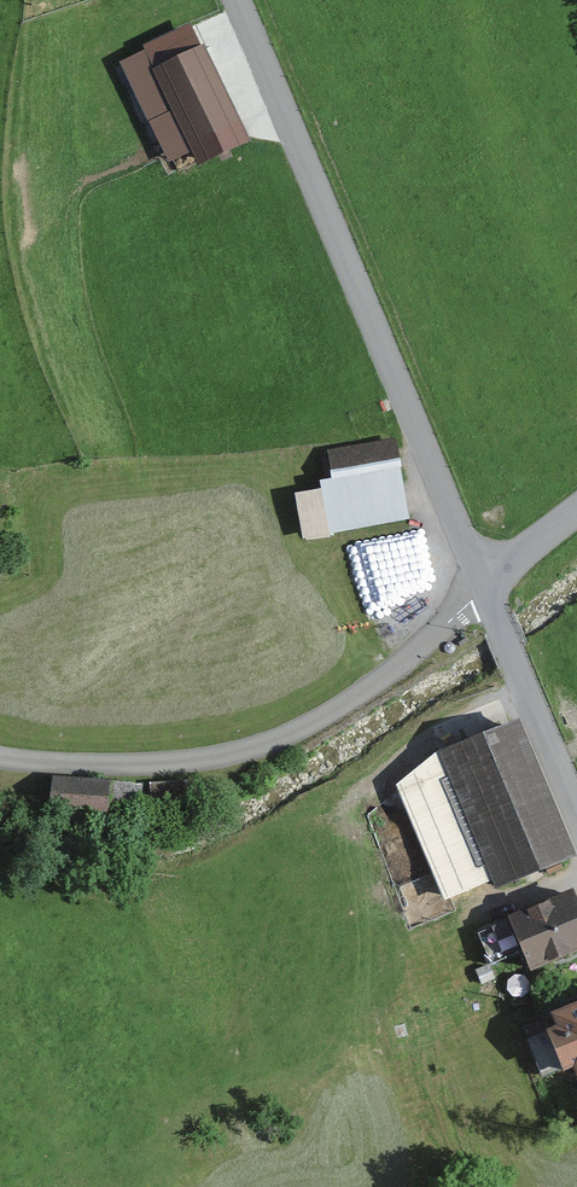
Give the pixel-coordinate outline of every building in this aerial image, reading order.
[(205,59),(152,83),(186,156),(238,132),(205,59)] [(395,446),(324,456),(331,501),(402,490),(395,446)] [(515,725),(434,756),(487,891),(568,860),(515,725)] [(110,779),(51,774),(48,809),(107,814),(110,779)] [(502,928),(523,978),(576,955),(576,917),(569,899),(502,928)] [(529,1023),(554,1083),(576,1073),(576,1003),(529,1023)]
